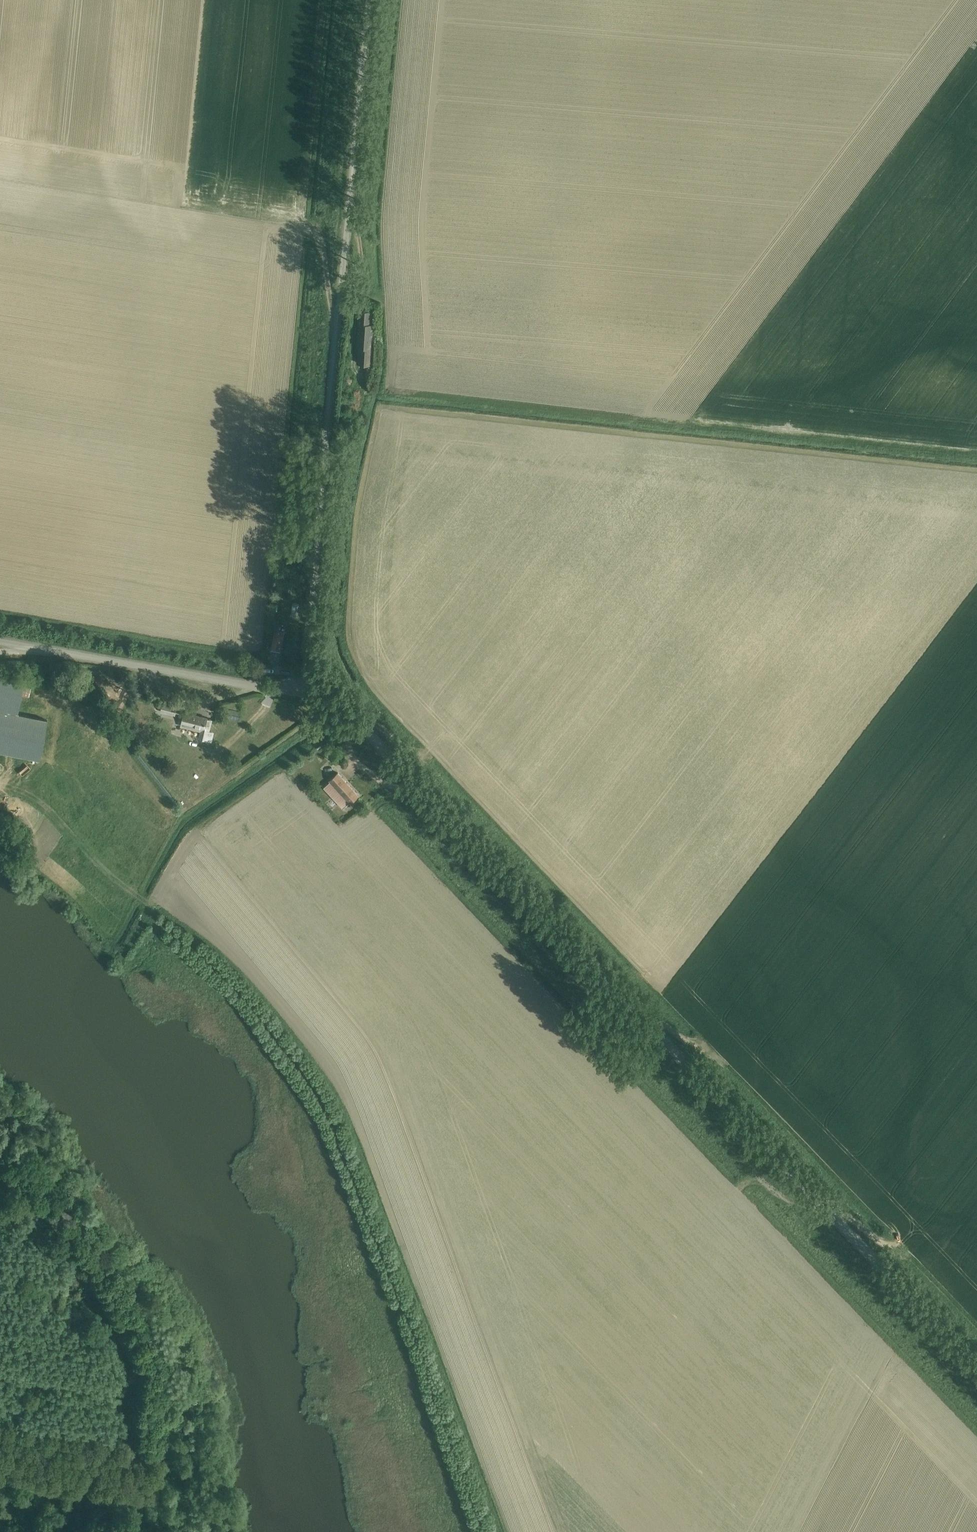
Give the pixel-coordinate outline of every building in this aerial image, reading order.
[(369,324),(370,310),(360,310),(357,346),(359,346),(358,363),(372,364),(373,347),(371,346),(373,324),(369,324)] [(279,659),(283,632),(273,630),(269,657),(279,659)] [(16,714),(22,683),(0,679),(0,751),(39,759),(47,720),(16,714)] [(173,716),(175,708),(161,704),(159,712),(173,716)] [(224,709),(222,716),(238,720),(240,713),(224,709)] [(207,733),(210,720),(183,714),(181,724),(195,727),(194,730),(201,732),(200,739),(211,741),(212,734),(207,733)] [(330,782),(324,787),(343,807),(349,802),(357,794),(337,774),(330,781),(330,782)]
